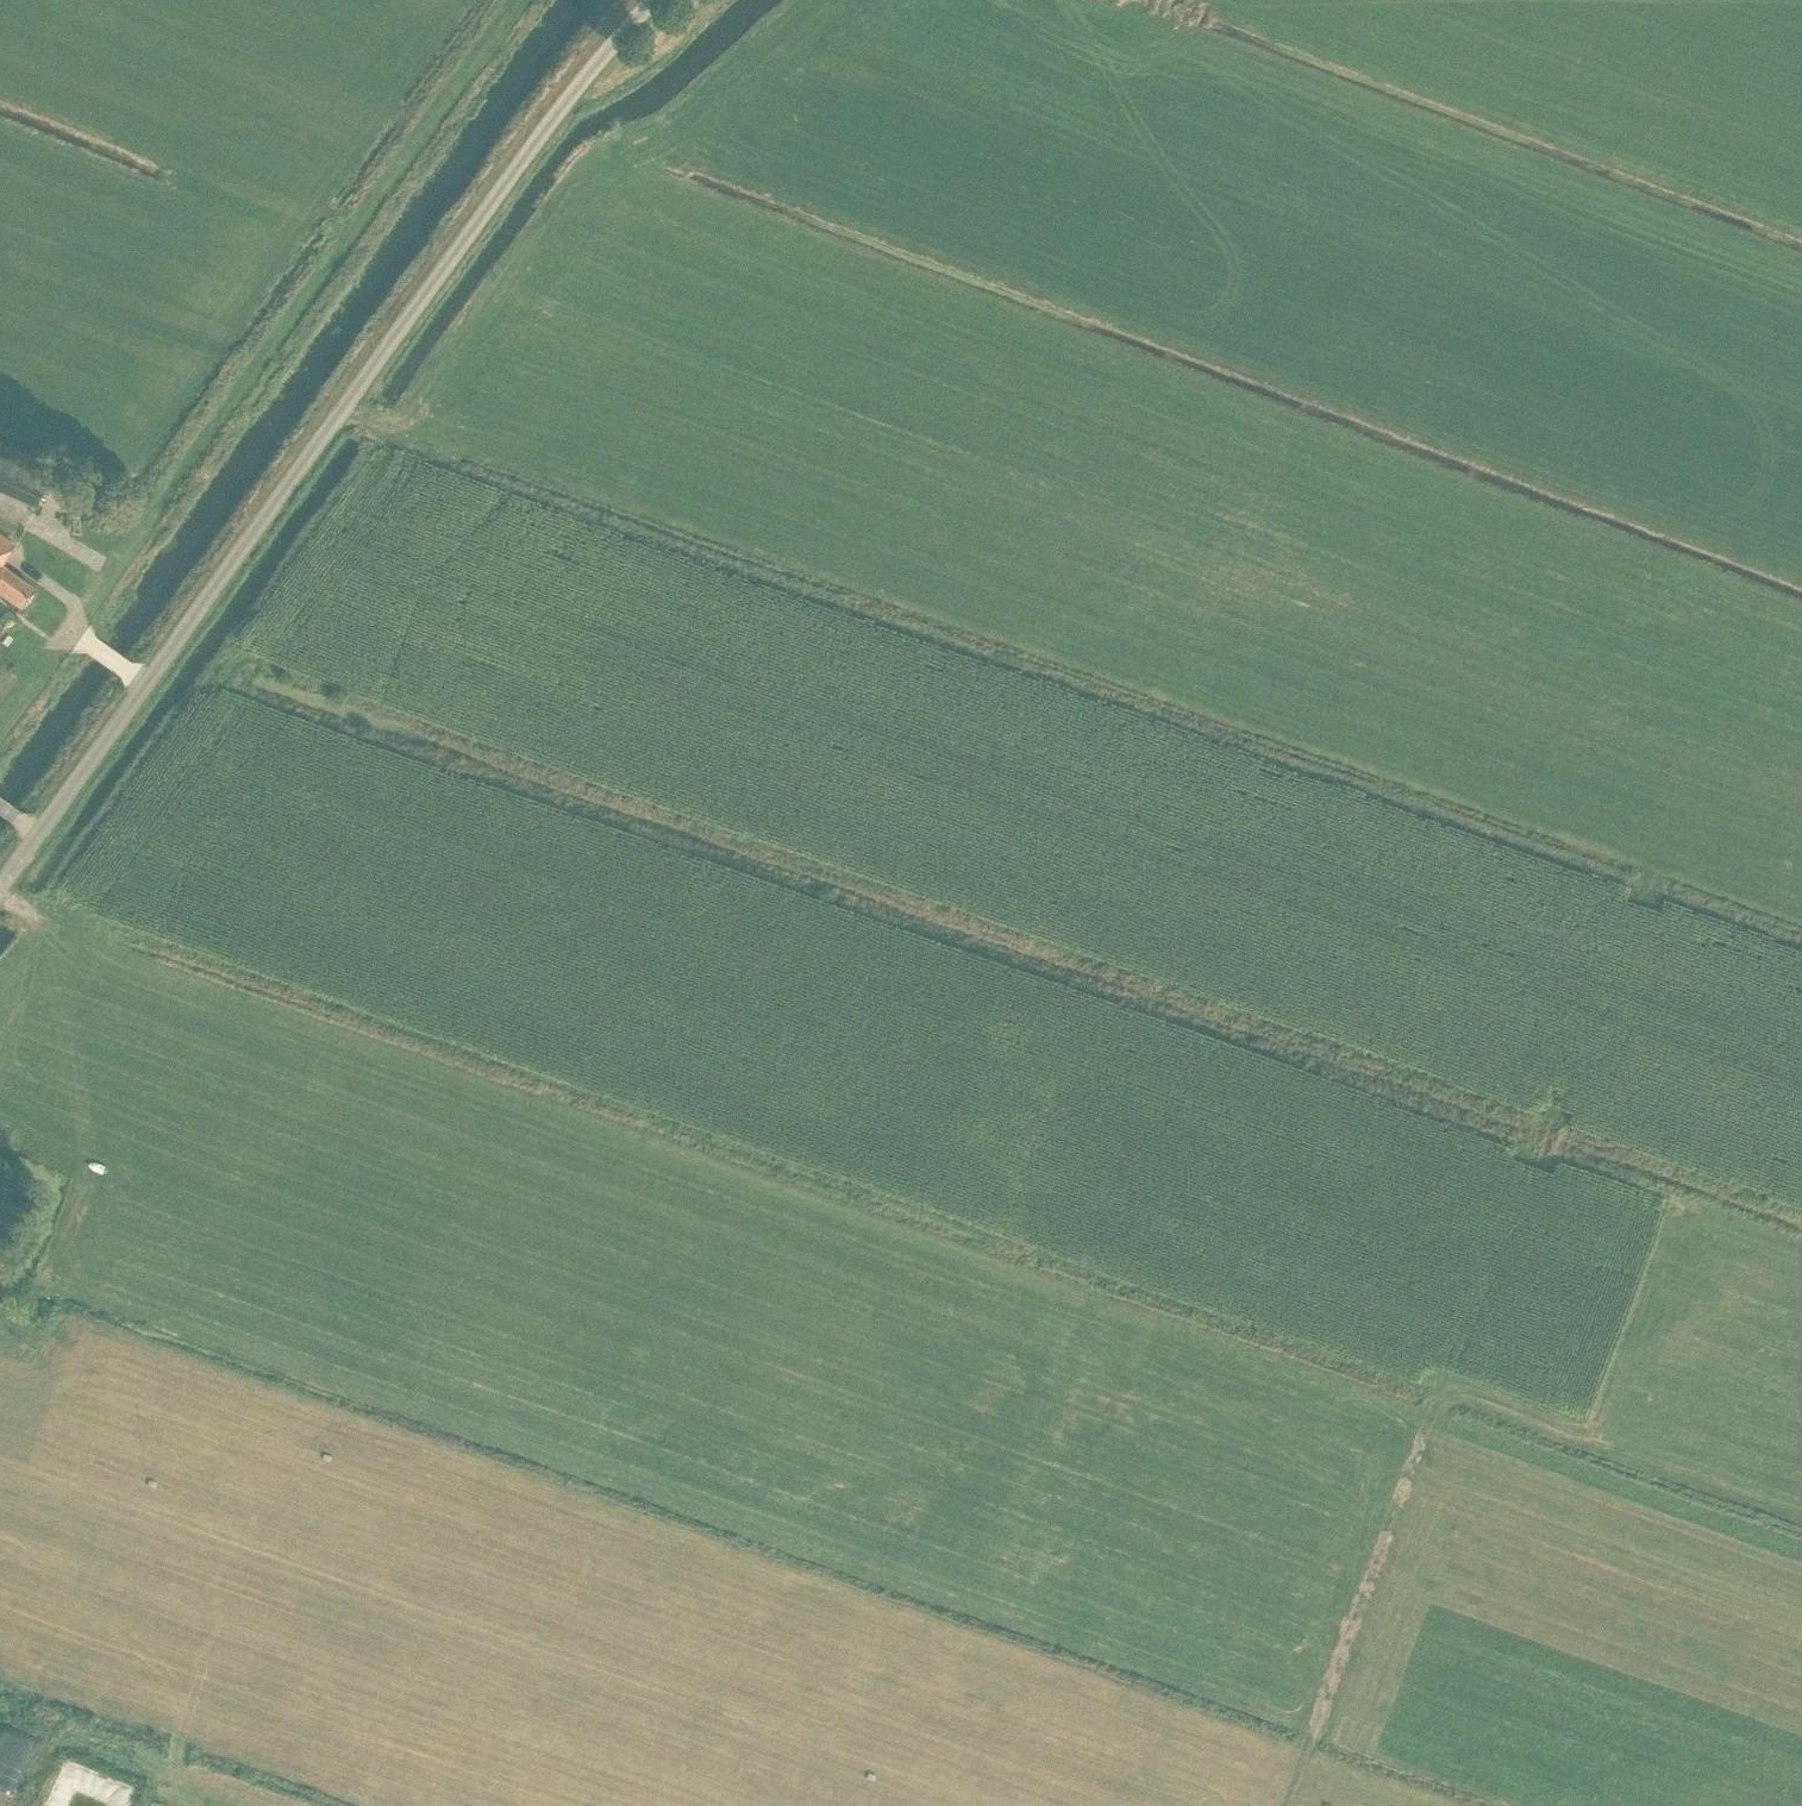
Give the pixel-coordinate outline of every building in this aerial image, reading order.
[(38,510),(51,481),(0,459),(0,493),(38,510)] [(36,591),(2,567),(14,550),(13,550),(16,546),(0,535),(0,595),(22,610),(36,591)] [(0,1770),(0,1793),(9,1796),(31,1739),(15,1732),(0,1770)] [(131,1790),(117,1785),(108,1805),(124,1805),(131,1790)]
